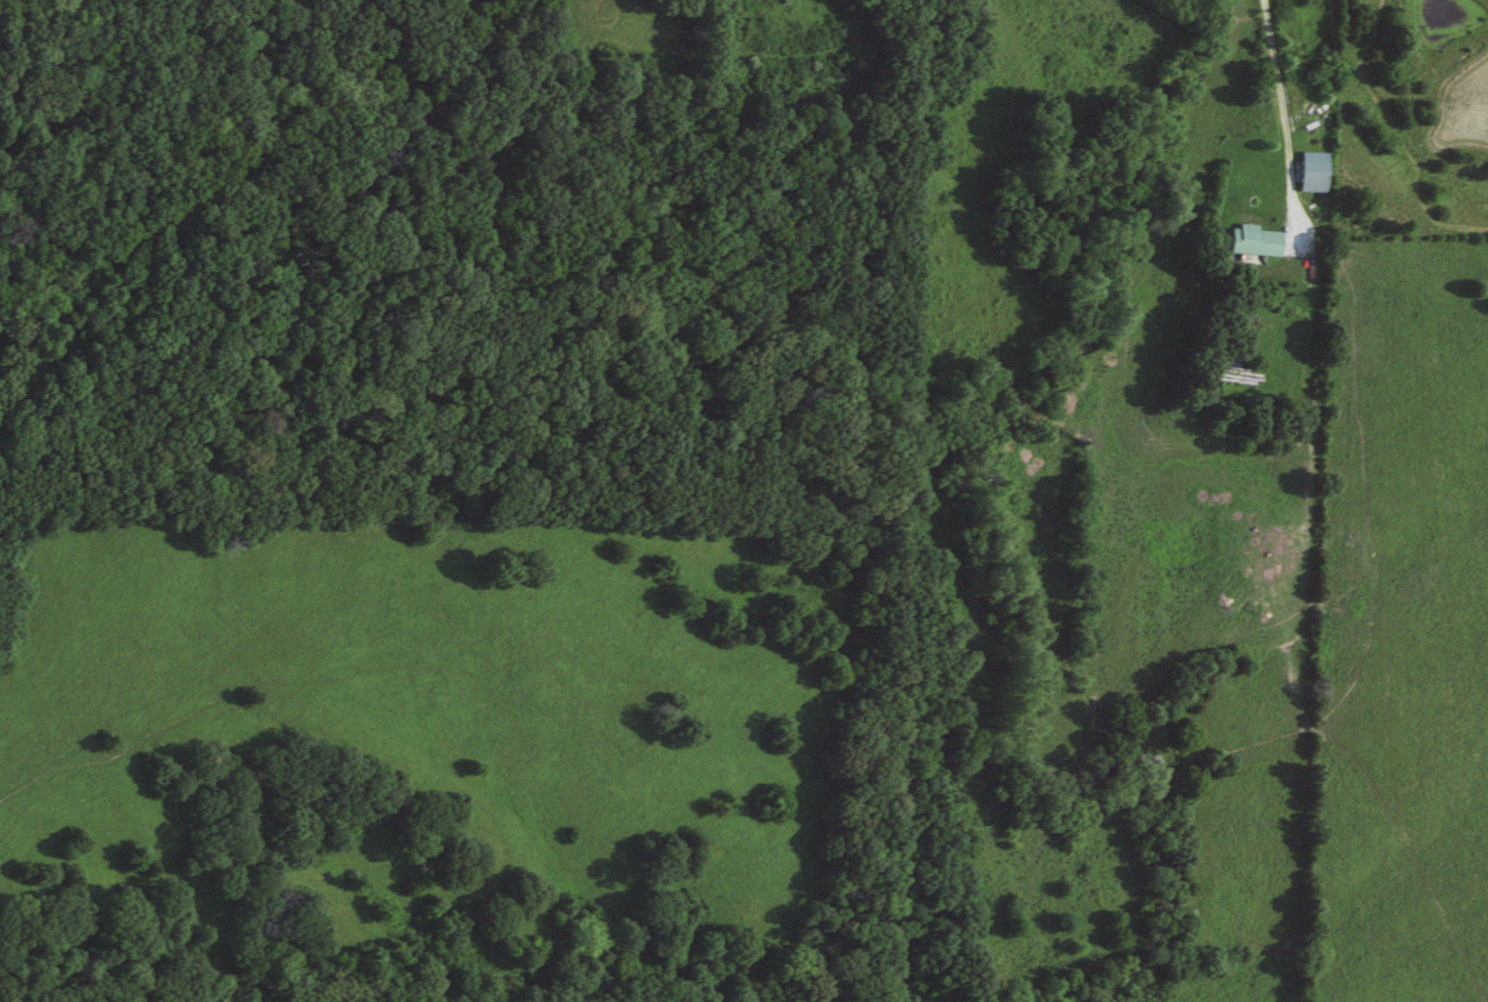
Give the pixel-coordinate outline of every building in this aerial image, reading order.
[(1294,192),(1321,192),(1321,153),(1294,153),(1294,192)] [(1221,226),(1219,252),(1274,256),(1275,229),(1221,226)]
